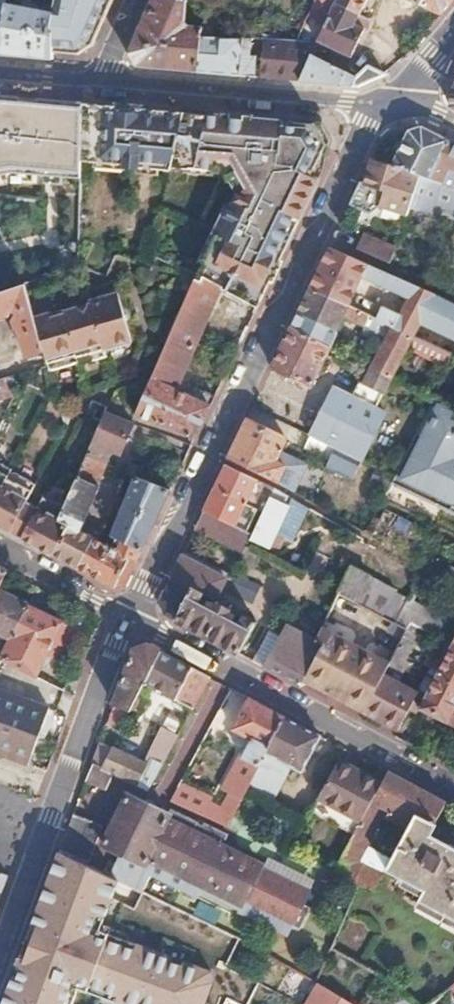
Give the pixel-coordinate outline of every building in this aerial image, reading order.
[(4,6),(17,9),(18,0),(0,0),(0,29),(4,6)] [(52,55),(76,58),(95,46),(116,0),(56,0),(55,5),(52,16),(57,17),(52,55)] [(127,56),(136,67),(198,73),(202,39),(203,29),(186,27),(183,23),(186,0),(152,0),(127,56)] [(309,14),(314,16),(317,10),(328,15),(316,40),(351,58),(369,20),(360,16),(334,3),(335,1),(333,0),(316,0),(309,14)] [(334,3),(360,16),(368,0),(335,0),(335,1),(334,3)] [(414,3),(442,15),(453,0),(414,0),(414,3)] [(203,29),(202,39),(215,40),(221,8),(206,4),(203,29)] [(51,59),(52,55),(57,17),(52,16),(17,9),(4,6),(0,29),(0,55),(51,59)] [(221,8),(215,40),(251,41),(252,41),(258,14),(221,8)] [(202,39),(198,73),(258,78),(257,57),(251,57),(251,41),(215,40),(202,39)] [(264,63),(261,63),(261,78),(300,82),(311,55),(313,56),(318,46),(297,42),(264,41),(264,63)] [(311,55),(300,82),(355,87),(356,76),(313,56),(311,55)] [(356,76),(355,87),(359,87),(386,74),(367,66),(358,77),(356,76)] [(0,98),(0,172),(8,169),(82,176),(82,163),(83,156),(83,107),(83,105),(0,98)] [(83,105),(83,107),(111,110),(112,116),(137,119),(137,116),(181,120),(183,113),(83,105)] [(111,110),(83,107),(83,156),(124,159),(123,167),(123,169),(140,171),(141,169),(141,161),(171,164),(181,120),(137,116),(137,119),(112,116),(111,110)] [(171,164),(170,171),(221,175),(237,119),(183,113),(181,120),(171,164)] [(231,204),(193,282),(195,283),(218,293),(249,307),(309,180),(317,183),(322,173),(329,143),(317,125),(237,119),(221,175),(223,180),(233,174),(248,195),(242,199),(238,207),(231,204)] [(392,169),(418,178),(409,207),(433,217),(436,207),(453,214),(453,191),(430,182),(449,144),(421,129),(408,133),(392,169)] [(430,182),(453,191),(453,146),(449,144),(430,182)] [(83,156),(82,163),(123,167),(124,159),(83,156)] [(141,161),(141,169),(170,171),(171,164),(141,161)] [(371,161),(349,207),(369,216),(378,207),(406,217),(409,207),(418,178),(392,169),(371,161)] [(362,236),(356,250),(390,265),(395,250),(362,236)] [(328,250),(309,291),(347,309),(359,279),(406,300),(396,318),(382,312),(377,323),(411,338),(433,296),(386,275),(328,250)] [(424,280),(453,293),(453,278),(430,267),(424,280)] [(195,283),(136,419),(193,441),(213,399),(179,386),(183,374),(218,293),(195,283)] [(5,319),(8,313),(14,317),(11,324),(24,360),(42,354),(30,321),(19,288),(0,294),(0,321),(5,319)] [(309,291),(290,330),(327,349),(328,350),(342,319),(364,329),(362,332),(368,341),(383,348),(369,371),(388,380),(411,338),(377,323),(347,309),(309,291)] [(72,361),(70,365),(76,363),(77,366),(104,357),(103,354),(132,343),(114,292),(85,302),(84,305),(72,361)] [(56,312),(30,321),(42,354),(47,368),(72,361),(84,305),(60,314),(56,312)] [(290,330),(271,370),(309,388),(327,349),(290,330)] [(72,361),(47,368),(48,373),(70,365),(72,361)] [(320,417),(310,437),(335,449),(337,450),(362,462),(385,415),(376,410),(390,382),(388,380),(369,371),(365,369),(350,398),(333,389),(320,417)] [(183,374),(179,386),(213,399),(218,388),(183,374)] [(433,403),(405,458),(395,478),(390,488),(389,489),(453,520),(453,414),(433,403)] [(106,415),(88,458),(106,466),(110,455),(121,459),(134,426),(106,415)] [(286,441),(247,422),(228,461),(294,495),(308,468),(280,454),(286,441)] [(335,449),(310,437),(304,448),(329,460),(335,449)] [(337,450),(335,449),(329,460),(326,467),(353,480),(355,476),(362,462),(337,450)] [(68,511),(63,525),(74,531),(82,535),(100,492),(96,489),(106,466),(88,458),(80,476),(68,511)] [(9,535),(23,507),(33,487),(8,475),(10,471),(0,466),(0,531),(9,535)] [(131,467),(128,477),(135,480),(142,483),(146,472),(131,467)] [(225,468),(214,490),(263,514),(267,507),(255,502),(248,498),(255,482),(225,468)] [(135,480),(114,539),(116,540),(116,543),(117,546),(120,548),(118,554),(135,563),(169,492),(142,483),(135,480)] [(261,485),(255,502),(267,507),(274,492),(261,485)] [(214,490),(203,512),(234,527),(241,512),(247,515),(260,521),(263,514),(214,490)] [(253,537),(251,541),(265,548),(272,535),(288,499),(274,492),(267,507),(263,514),(260,521),(253,537)] [(37,514),(23,542),(51,558),(74,531),(63,525),(68,511),(43,503),(37,514)] [(23,507),(9,535),(23,542),(37,514),(23,507)] [(203,512),(194,531),(230,549),(223,566),(236,572),(239,566),(247,548),(251,541),(253,537),(240,530),(234,527),(203,512)] [(247,515),(240,530),(253,537),(260,521),(247,515)] [(74,531),(51,558),(75,570),(94,541),(82,535),(74,531)] [(272,535),(265,548),(273,551),(279,538),(272,535)] [(94,541),(75,570),(82,574),(100,545),(94,541)] [(100,545),(82,574),(113,591),(124,587),(135,563),(118,554),(101,545),(100,545)] [(184,553),(160,603),(165,618),(176,624),(193,592),(214,603),(219,594),(225,580),(190,563),(192,558),(184,553)] [(348,572),(337,596),(357,607),(366,588),(357,584),(364,568),(352,562),(348,572)] [(229,579),(225,594),(250,603),(255,588),(229,579)] [(366,588),(357,607),(372,614),(384,590),(369,582),(366,588)] [(384,590),(372,614),(384,621),(396,597),(384,590)] [(193,592),(176,624),(238,656),(255,625),(220,606),(214,603),(193,592)] [(219,594),(214,603),(220,606),(224,597),(219,594)] [(11,641),(27,608),(0,596),(0,635),(11,641)] [(0,663),(36,680),(46,660),(60,666),(76,632),(61,625),(27,608),(11,641),(7,650),(0,663)] [(407,614),(399,629),(408,634),(416,619),(407,614)] [(323,625),(315,644),(321,647),(303,683),(364,716),(365,715),(385,676),(393,662),(323,625)] [(281,639),(265,671),(300,689),(303,683),(321,647),(315,644),(287,629),(281,639)] [(268,632),(252,664),(265,671),(281,639),(268,632)] [(419,713),(449,727),(453,730),(453,644),(452,647),(422,708),(419,713)] [(134,653),(110,718),(126,724),(146,686),(161,654),(149,648),(134,653)] [(161,654),(146,686),(193,711),(210,680),(161,654)] [(385,676),(365,715),(398,732),(417,696),(385,676)] [(28,767),(50,712),(0,693),(0,757),(28,767)] [(254,744),(228,795),(237,799),(243,802),(247,794),(284,720),(250,702),(233,733),(254,744)] [(144,724),(173,736),(179,720),(151,708),(144,724)] [(284,720),(247,794),(259,800),(278,763),(302,775),(320,739),(284,720)] [(100,744),(92,766),(95,768),(112,779),(119,782),(130,759),(100,744)] [(130,759),(119,782),(137,790),(148,767),(130,759)] [(338,764),(317,803),(361,826),(382,787),(338,764)] [(148,767),(137,790),(149,796),(163,768),(148,767)] [(95,768),(86,783),(105,793),(112,779),(95,768)] [(361,826),(334,876),(360,887),(375,894),(384,877),(358,866),(386,814),(412,828),(418,819),(435,828),(447,806),(388,775),(382,787),(361,826)] [(179,789),(170,804),(207,820),(210,813),(214,805),(179,789)] [(104,850),(121,859),(124,860),(114,881),(148,897),(155,881),(142,875),(144,870),(147,864),(241,909),(243,906),(250,910),(292,930),(309,895),(260,872),(262,869),(223,850),(229,838),(206,827),(204,830),(197,827),(198,825),(174,814),(172,813),(169,819),(129,799),(104,850)] [(210,813),(207,820),(229,830),(243,802),(237,799),(227,820),(210,813)] [(73,817),(60,853),(89,865),(103,829),(73,817)] [(387,872),(424,894),(419,903),(453,924),(453,851),(431,838),(436,829),(435,828),(418,819),(412,828),(387,872)] [(95,930),(114,881),(59,856),(4,1003),(66,1003),(72,989),(114,1003),(205,1003),(213,983),(211,971),(95,930)] [(144,870),(142,875),(155,881),(197,902),(200,896),(246,918),(250,910),(243,906),(241,909),(147,864),(144,870)] [(9,876),(0,873),(0,899),(9,876)] [(194,901),(190,914),(212,922),(216,910),(194,901)] [(251,971),(248,976),(270,989),(273,983),(251,971)] [(309,1003),(348,1003),(319,987),(309,1003)] [(442,997),(448,1003),(453,1003),(453,996),(450,990),(442,997)] [(397,1001),(401,1003),(411,1003),(402,995),(397,1001)]
